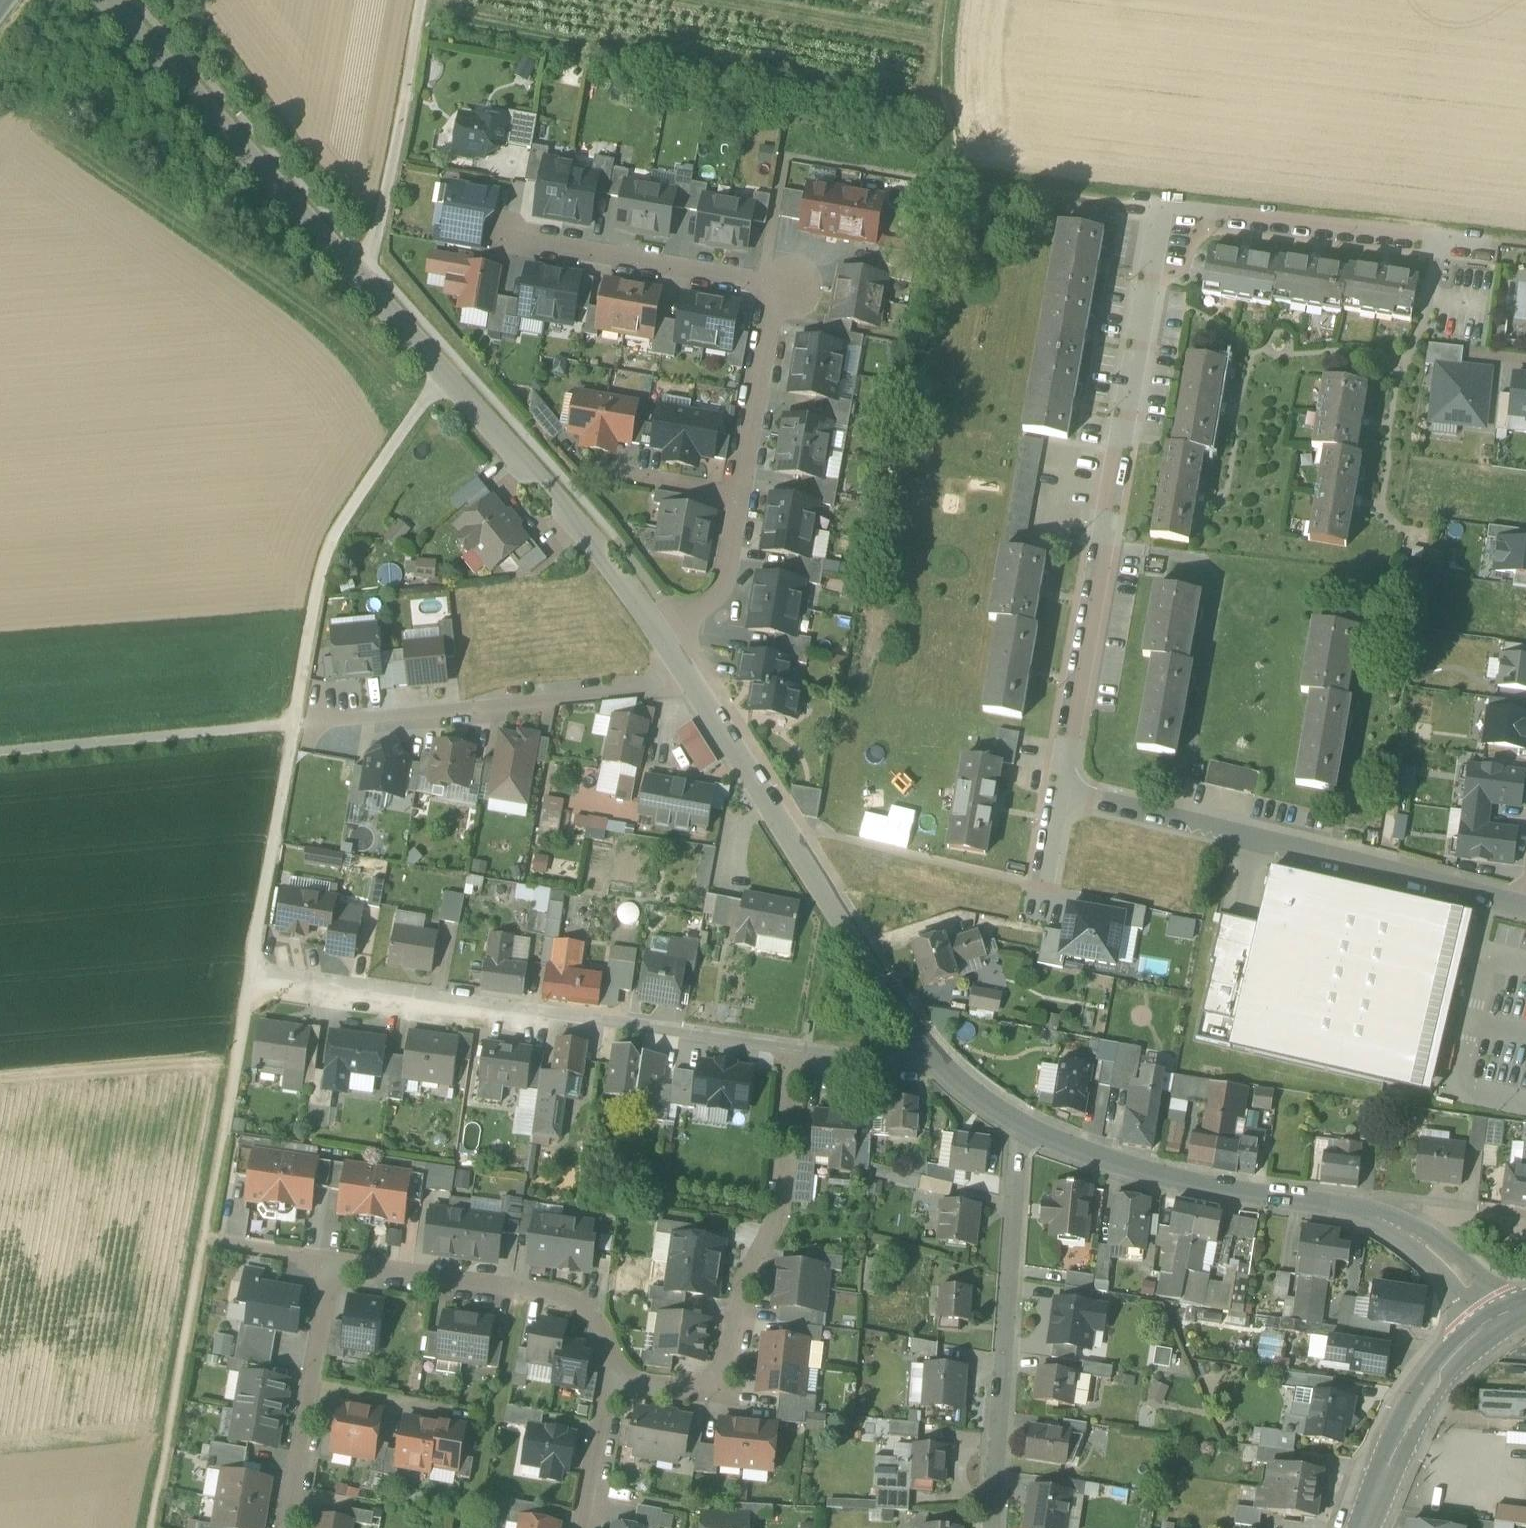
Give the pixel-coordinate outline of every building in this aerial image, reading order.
[(523,57),(513,74),(527,82),(537,64),(523,57)] [(504,144),(531,149),(532,146),(537,117),(508,112),(506,124),(507,124),(504,144)] [(455,156),(475,159),(478,157),(487,158),(503,147),(504,144),(507,124),(506,124),(466,117),(462,119),(460,131),(457,133),(453,153),(455,156)] [(549,149),(532,146),(531,149),(525,181),(541,184),(545,160),(547,161),(549,149)] [(760,146),(758,163),(771,165),(774,148),(760,146)] [(595,194),(608,196),(613,168),(614,161),(595,157),(591,176),(598,177),(595,194)] [(552,217),(563,219),(572,172),(573,165),(547,161),(545,160),(541,184),(536,216),(552,219),(552,217)] [(629,171),(613,168),(608,196),(623,199),(626,183),(627,183),(629,171)] [(591,176),(572,172),(563,219),(575,221),(576,223),(589,225),(595,194),(598,177),(591,176)] [(672,208),(687,210),(692,183),(693,175),(677,172),(674,191),(675,192),(672,208)] [(435,183),(431,204),(443,206),(448,207),(452,186),(435,183)] [(630,232),(642,235),(650,187),(627,183),(626,183),(623,199),(618,228),(630,230),(630,232)] [(708,185),(692,183),(687,210),(702,213),(704,197),(706,197),(708,185)] [(813,235),(826,237),(834,190),(809,185),(808,195),(803,222),(801,231),(813,233),(813,235)] [(452,186),(448,207),(443,206),(439,229),(444,230),(444,231),(466,235),(475,237),(481,238),(485,215),(495,208),(498,194),(452,186)] [(674,191),(650,187),(642,235),(654,237),(655,235),(667,237),(672,208),(675,192),(674,191)] [(808,195),(796,193),(784,190),(779,218),(791,220),(803,222),(808,195)] [(858,194),(834,190),(826,237),(827,235),(837,237),(837,239),(850,241),(858,194)] [(751,221),(766,224),(771,196),(755,193),(752,205),(754,205),(751,221)] [(863,241),(875,243),(883,198),(858,194),(850,241),(862,243),(863,241)] [(708,246),(721,248),(729,201),(706,197),(704,197),(702,213),(696,242),(709,244),(708,246)] [(752,205),(729,201),(721,248),(733,251),(733,249),(746,251),(751,221),(754,205),(752,205)] [(439,229),(443,206),(431,204),(427,226),(439,229)] [(1061,228),(1048,295),(1093,303),(1105,236),(1061,228)] [(436,243),(463,248),(466,235),(444,231),(444,230),(439,229),(438,229),(436,243)] [(473,250),(475,237),(466,235),(463,248),(473,250)] [(881,249),(879,264),(877,276),(887,278),(886,279),(912,284),(914,271),(917,256),(881,249)] [(1342,311),(1411,323),(1419,280),(1350,267),(1349,272),(1280,260),(1279,264),(1210,252),(1202,295),(1271,307),(1272,303),(1341,315),(1342,311)] [(447,294),(463,297),(469,265),(470,266),(471,262),(432,255),(428,273),(450,276),(447,291),(447,294)] [(498,270),(470,266),(469,265),(463,297),(461,309),(489,314),(490,314),(493,296),(498,270)] [(521,316),(546,321),(554,274),(543,272),(541,270),(528,268),(522,301),(520,316),(521,316)] [(837,282),(835,294),(882,303),(886,279),(887,278),(877,276),(841,270),(839,282),(837,282)] [(450,276),(428,273),(426,286),(447,291),(450,276)] [(565,276),(554,274),(546,321),(572,325),(575,308),(581,277),(568,275),(565,276)] [(575,308),(588,311),(589,307),(594,279),(581,277),(575,308)] [(598,329),(625,333),(633,288),(621,286),(621,284),(606,281),(601,309),(597,329),(598,329)] [(645,290),(633,288),(625,333),(651,338),(652,338),(656,319),(661,291),(645,288),(645,290)] [(878,327),(882,303),(835,294),(833,307),(835,307),(833,318),(832,319),(853,323),(878,327)] [(677,343),(704,347),(712,302),(700,300),(700,298),(684,295),(680,323),(676,342),(677,343)] [(1048,295),(1036,364),(1080,372),(1093,303),(1048,295)] [(486,331),(503,334),(509,299),(493,296),(490,314),(489,314),(487,329),(486,331)] [(522,301),(509,299),(503,334),(517,337),(521,316),(520,316),(522,301)] [(723,304),(712,302),(704,347),(730,352),(731,352),(735,332),(740,305),(724,302),(723,304)] [(601,309),(589,307),(588,311),(584,334),(597,337),(598,329),(597,329),(601,309)] [(459,324),(487,329),(489,314),(461,309),(459,324)] [(823,330),(829,331),(851,335),(853,323),(832,319),(833,318),(825,317),(823,330)] [(649,354),(662,356),(668,321),(656,319),(652,338),(651,338),(649,354)] [(1525,339),(1525,336),(1525,322),(1505,320),(1504,336),(1525,339)] [(680,323),(668,321),(662,356),(675,358),(677,343),(676,342),(680,323)] [(864,337),(851,335),(829,331),(827,342),(846,346),(846,347),(862,350),(864,337)] [(727,367),(742,370),(749,335),(735,332),(731,352),(730,352),(727,367)] [(799,338),(794,365),(841,374),(846,347),(846,346),(827,342),(799,338)] [(1425,365),(1437,367),(1437,365),(1461,368),(1463,348),(1429,344),(1425,365)] [(846,347),(841,374),(857,376),(862,350),(846,347)] [(1152,537),(1189,544),(1205,454),(1210,455),(1226,364),(1188,358),(1172,448),(1167,447),(1152,537)] [(1068,440),(1080,372),(1036,364),(1024,432),(1068,440)] [(837,400),(841,374),(794,365),(789,393),(817,398),(837,401),(837,400)] [(1459,424),(1483,426),(1489,371),(1461,368),(1437,365),(1437,367),(1431,421),(1432,421),(1433,421),(1434,415),(1458,418),(1457,424),(1459,424)] [(852,403),(857,376),(841,374),(837,400),(852,403)] [(1514,375),(1512,395),(1509,415),(1525,417),(1525,377),(1514,375)] [(1309,540),(1347,547),(1362,456),(1357,455),(1368,388),(1324,380),(1312,449),(1324,451),(1309,540)] [(585,448),(598,451),(607,399),(578,394),(577,398),(572,426),(571,434),(587,437),(585,448)] [(1509,415),(1512,395),(1499,394),(1496,430),(1508,431),(1509,415)] [(572,426),(577,398),(565,396),(560,424),(572,426)] [(690,414),(692,402),(664,397),(662,409),(690,414)] [(530,414),(553,441),(566,430),(560,424),(547,407),(543,410),(533,398),(532,398),(530,414)] [(817,398),(815,410),(850,416),(852,403),(837,400),(837,401),(817,398)] [(637,404),(607,399),(598,451),(611,453),(613,441),(630,444),(634,422),(637,404)] [(723,424),(732,425),(736,408),(726,407),(723,424)] [(668,463),(681,465),(690,414),(662,409),(660,409),(657,427),(654,448),(670,451),(668,463)] [(848,428),(850,416),(815,410),(813,421),(833,425),(832,426),(848,428)] [(720,419),(690,414),(681,465),(694,467),(696,456),(713,459),(717,436),(720,419)] [(1458,418),(1434,415),(1433,421),(1432,421),(1431,435),(1457,437),(1459,424),(1457,424),(1458,418)] [(1508,431),(1525,433),(1525,420),(1525,418),(1525,417),(1509,415),(1508,431)] [(785,416),(780,444),(828,452),(832,426),(833,425),(813,421),(785,416)] [(630,444),(642,446),(646,424),(634,422),(630,444)] [(657,427),(646,424),(642,446),(654,448),(657,427)] [(843,455),(848,428),(832,426),(828,452),(843,455)] [(713,459),(726,461),(730,438),(717,436),(713,459)] [(1004,546),(1025,549),(1044,442),(1023,438),(1004,546)] [(823,479),(828,452),(780,444),(776,472),(803,477),(823,480),(823,479)] [(839,482),(843,455),(828,452),(823,479),(839,482)] [(803,477),(801,488),(837,495),(839,482),(823,479),(823,480),(803,477)] [(486,489),(477,478),(449,500),(458,512),(468,504),(485,491),(486,489)] [(834,507),(837,495),(801,488),(799,500),(819,504),(819,505),(834,507)] [(492,500),(485,491),(468,504),(475,513),(492,500)] [(666,505),(685,508),(687,497),(656,491),(654,504),(666,506),(666,505)] [(771,512),(769,523),(814,531),(819,505),(819,504),(799,500),(771,495),(769,511),(771,512)] [(489,565),(492,569),(509,556),(526,542),(525,541),(518,531),(519,523),(512,514),(503,514),(492,500),(475,513),(459,527),(465,535),(463,537),(462,544),(466,549),(473,550),(476,548),(489,565)] [(666,506),(661,529),(707,537),(708,527),(710,528),(713,513),(685,508),(666,505),(666,506)] [(384,538),(397,548),(410,531),(398,521),(384,538)] [(809,558),(814,531),(769,523),(767,535),(765,535),(762,551),(790,556),(809,559),(809,558)] [(1487,538),(1499,540),(1523,543),(1525,531),(1489,526),(1487,538)] [(705,547),(707,537),(661,529),(657,553),(685,558),(705,561),(705,560),(707,547),(705,547)] [(829,534),(814,531),(809,558),(825,561),(829,534)] [(509,556),(524,574),(530,573),(547,560),(529,538),(525,541),(526,542),(509,556)] [(1483,570),(1495,571),(1499,540),(1487,538),(1483,570)] [(1523,543),(1499,540),(1495,571),(1514,574),(1525,575),(1525,544),(1523,543)] [(476,548),(473,550),(462,558),(475,577),(489,565),(476,548)] [(990,620),(1001,621),(1035,628),(1047,559),(1003,551),(990,620)] [(790,556),(788,567),(823,573),(825,561),(809,558),(809,559),(790,556)] [(683,569),(706,574),(709,561),(705,560),(705,561),(685,558),(683,569)] [(417,560),(416,578),(435,579),(436,561),(417,560)] [(847,565),(825,561),(823,573),(845,577),(847,565)] [(821,586),(823,573),(788,567),(786,579),(805,582),(805,584),(821,586)] [(757,590),(755,602),(800,610),(805,584),(805,582),(786,579),(758,574),(755,590),(757,590)] [(1514,574),(1513,586),(1517,586),(1525,587),(1525,575),(1514,574)] [(1492,595),(1516,598),(1517,586),(1513,586),(1482,582),(1480,593),(1492,595)] [(1143,656),(1154,658),(1187,664),(1199,595),(1156,588),(1143,656)] [(796,637),(800,610),(755,602),(753,614),(751,614),(748,630),(776,635),(796,638),(796,637)] [(816,613),(800,610),(796,637),(811,640),(816,613)] [(375,617),(354,619),(355,629),(376,627),(375,617)] [(333,631),(355,629),(354,619),(331,620),(333,631)] [(1039,628),(1035,628),(1001,621),(984,713),(1023,719),(1039,628)] [(442,643),(444,659),(456,658),(452,622),(439,623),(441,643),(442,643)] [(1302,692),(1312,694),(1345,700),(1357,630),(1313,623),(1302,692)] [(376,627),(355,629),(359,677),(380,675),(381,675),(380,667),(376,627)] [(338,679),(359,677),(355,629),(333,631),(335,658),(337,679),(338,679)] [(776,635),(774,646),(809,652),(811,640),(796,637),(796,638),(776,635)] [(408,662),(410,686),(446,683),(444,659),(442,643),(441,643),(406,646),(408,662)] [(1502,655),(1525,658),(1525,655),(1525,646),(1503,643),(1502,655)] [(807,665),(809,652),(774,646),(772,658),(791,661),(791,662),(807,665)] [(739,682),(754,684),(801,692),(801,691),(787,688),(791,662),(791,661),(772,658),(744,653),(739,682)] [(1502,655),(1501,660),(1498,680),(1497,687),(1525,691),(1525,658),(1502,655)] [(323,659),(325,684),(338,682),(338,679),(337,679),(335,658),(323,659)] [(1191,665),(1187,664),(1154,658),(1137,749),(1175,756),(1191,665)] [(1487,679),(1498,680),(1501,660),(1490,659),(1487,679)] [(392,664),(392,666),(394,688),(410,686),(408,662),(392,664)] [(394,690),(394,688),(392,666),(380,667),(381,675),(380,675),(381,691),(394,690)] [(797,720),(801,692),(754,684),(749,711),(797,720)] [(1349,700),(1345,700),(1312,694),(1296,786),(1334,792),(1349,700)] [(1490,698),(1488,710),(1524,715),(1525,703),(1490,698)] [(614,717),(633,721),(636,708),(638,700),(603,703),(600,717),(613,720),(614,717)] [(657,713),(636,708),(633,721),(648,724),(654,725),(657,713)] [(1484,744),(1525,749),(1525,715),(1524,715),(1488,710),(1484,744)] [(591,736),(609,739),(613,720),(600,717),(596,716),(591,736)] [(618,764),(639,769),(648,724),(633,721),(614,717),(613,720),(609,739),(605,762),(618,764)] [(674,735),(700,776),(718,765),(692,724),(674,735)] [(1002,764),(1014,766),(1020,733),(999,730),(993,762),(1002,764)] [(492,786),(490,797),(527,795),(533,762),(537,738),(538,736),(520,733),(519,737),(501,734),(497,760),(492,786)] [(533,762),(545,764),(549,740),(537,738),(533,762)] [(465,788),(467,788),(471,765),(474,749),(437,743),(434,756),(430,780),(434,787),(445,789),(449,785),(465,788)] [(366,793),(382,796),(387,793),(403,796),(403,791),(408,763),(395,744),(384,751),(377,750),(369,756),(367,769),(363,793),(366,793)] [(422,754),(420,765),(408,763),(403,791),(415,793),(418,778),(430,780),(434,756),(422,754)] [(948,848),(985,855),(1002,764),(993,762),(964,757),(948,848)] [(485,758),(484,767),(480,784),(492,786),(497,760),(485,758)] [(599,789),(617,792),(621,776),(622,770),(617,769),(618,764),(605,762),(599,789)] [(621,776),(635,779),(639,769),(618,764),(617,769),(622,770),(621,776)] [(1205,786),(1255,798),(1260,776),(1211,764),(1205,786)] [(478,797),(480,784),(484,767),(471,765),(467,788),(465,788),(464,795),(478,797)] [(1401,790),(1412,792),(1416,768),(1405,766),(1401,790)] [(348,804),(364,807),(366,793),(363,793),(367,769),(355,767),(348,804)] [(1469,767),(1465,800),(1466,800),(1464,812),(1488,815),(1489,803),(1520,807),(1525,774),(1469,767)] [(635,779),(621,776),(617,792),(616,798),(632,801),(635,779)] [(653,826),(692,833),(693,827),(707,830),(711,809),(714,789),(647,777),(640,817),(654,820),(653,826)] [(418,778),(415,793),(433,796),(434,787),(430,780),(418,778)] [(449,785),(445,789),(442,803),(476,808),(478,797),(464,795),(465,788),(449,785)] [(711,809),(723,811),(725,799),(727,788),(715,786),(714,789),(711,809)] [(803,817),(817,819),(822,792),(792,787),(790,795),(803,817)] [(366,793),(364,807),(380,810),(382,796),(366,793)] [(527,795),(490,797),(488,811),(523,818),(527,795)] [(545,798),(539,833),(557,836),(563,801),(545,798)] [(361,827),(364,807),(348,804),(345,824),(361,827)] [(1463,824),(1464,812),(1450,810),(1447,839),(1459,840),(1461,824),(1463,824)] [(575,812),(572,828),(604,835),(608,819),(575,812)] [(1463,824),(1461,824),(1459,840),(1457,858),(1513,865),(1517,831),(1486,827),(1488,815),(1464,812),(1463,824)] [(1393,839),(1404,841),(1407,817),(1396,816),(1393,839)] [(305,865),(340,871),(343,855),(308,849),(305,865)] [(404,858),(403,865),(413,866),(422,858),(414,849),(404,858)] [(536,855),(532,872),(546,875),(550,858),(536,855)] [(471,873),(485,876),(488,863),(474,861),(471,873)] [(1425,1087),(1447,992),(1430,988),(1439,952),(1448,910),(1272,868),(1258,924),(1221,916),(1210,962),(1213,963),(1195,1039),(1406,1088),(1408,1083),(1425,1087)] [(467,884),(483,887),(485,878),(468,876),(467,884)] [(288,891),(329,898),(332,884),(291,877),(288,891)] [(368,907),(380,909),(385,882),(373,879),(368,907)] [(531,911),(549,913),(550,902),(552,890),(517,884),(515,900),(526,901),(532,906),(531,911)] [(310,922),(331,926),(332,922),(335,905),(336,899),(329,898),(288,891),(285,890),(278,930),(290,932),(292,935),(301,936),(304,935),(307,935),(310,922)] [(745,894),(743,901),(779,908),(780,900),(745,894)] [(443,922),(458,925),(462,906),(464,898),(448,895),(443,922)] [(704,914),(713,916),(716,896),(707,895),(704,914)] [(712,924),(726,925),(730,899),(716,896),(713,916),(712,924)] [(743,901),(735,945),(789,955),(791,943),(792,943),(796,923),(797,923),(797,919),(796,919),(799,903),(780,900),(779,908),(743,901)] [(1111,901),(1109,913),(1124,916),(1122,927),(1138,930),(1142,931),(1146,909),(1111,901)] [(541,965),(548,966),(551,940),(558,941),(563,904),(550,902),(549,913),(546,935),(545,935),(541,965)] [(335,905),(332,922),(348,925),(349,922),(360,924),(363,910),(335,905)] [(1064,933),(1060,956),(1064,957),(1116,966),(1116,963),(1122,927),(1124,916),(1109,913),(1069,906),(1064,933)] [(1475,916),(1448,910),(1439,952),(1456,956),(1447,992),(1425,1087),(1408,1083),(1406,1088),(1433,1095),(1475,916)] [(397,911),(395,928),(423,933),(426,916),(397,911)] [(545,935),(546,935),(549,913),(531,911),(528,933),(545,935)] [(1191,941),(1195,921),(1170,915),(1165,935),(1191,941)] [(355,957),(360,924),(349,922),(348,925),(332,922),(331,926),(326,954),(341,957),(342,954),(355,957)] [(1132,965),(1138,930),(1122,927),(1116,963),(1132,965)] [(417,969),(432,972),(438,935),(423,933),(395,928),(389,961),(417,966),(417,969)] [(1062,969),(1064,957),(1060,956),(1064,933),(1045,929),(1038,964),(1062,969)] [(979,930),(947,941),(951,954),(983,943),(979,930)] [(917,964),(951,954),(947,941),(945,934),(934,938),(932,931),(920,935),(922,942),(911,945),(917,964)] [(486,963),(510,966),(514,938),(514,937),(490,934),(486,963)] [(530,939),(514,938),(510,966),(526,968),(530,939)] [(653,938),(650,955),(677,960),(680,942),(653,938)] [(584,944),(558,941),(551,940),(548,966),(543,999),(599,1006),(601,988),(603,973),(581,970),(585,944),(584,944)] [(682,970),(694,972),(698,945),(680,942),(677,960),(683,961),(682,970)] [(951,954),(955,966),(977,959),(987,956),(983,943),(951,954)] [(609,962),(635,966),(637,950),(636,950),(636,951),(611,947),(609,962)] [(1456,956),(1439,952),(1430,988),(1447,992),(1456,956)] [(925,987),(959,976),(955,966),(951,954),(917,964),(925,987)] [(642,999),(675,1005),(681,975),(682,970),(683,961),(677,960),(650,955),(642,999)] [(980,970),(977,959),(955,966),(959,976),(980,970)] [(609,962),(606,988),(620,990),(632,992),(635,966),(609,962)] [(522,996),(526,968),(510,966),(486,963),(483,991),(522,996)] [(693,977),(681,975),(675,1005),(687,1007),(693,977)] [(617,1009),(620,990),(606,988),(601,988),(599,1006),(617,1009)] [(968,1007),(999,1014),(1003,993),(972,988),(968,1007)] [(1085,1011),(1082,1027),(1092,1029),(1095,1013),(1085,1011)] [(1061,1016),(1048,1014),(1046,1026),(1059,1028),(1061,1016)] [(281,1089),(300,1091),(300,1089),(299,1089),(301,1072),(303,1073),(305,1057),(309,1029),(293,1027),(293,1031),(261,1026),(256,1066),(283,1070),(281,1089)] [(456,1059),(470,1061),(474,1036),(458,1034),(458,1040),(459,1040),(456,1059)] [(333,1091),(346,1093),(346,1091),(349,1072),(376,1076),(379,1076),(384,1041),(358,1037),(358,1038),(333,1035),(328,1072),(325,1090),(333,1091)] [(450,1085),(453,1086),(456,1059),(459,1040),(458,1040),(442,1038),(442,1040),(411,1036),(408,1061),(406,1074),(423,1077),(422,1081),(432,1083),(450,1085)] [(566,1094),(579,1096),(582,1077),(583,1077),(588,1043),(558,1039),(553,1073),(569,1075),(566,1094)] [(1097,1056),(1100,1041),(1090,1040),(1088,1055),(1097,1056)] [(1114,1065),(1115,1063),(1118,1045),(1100,1041),(1097,1056),(1096,1061),(1103,1063),(1114,1065)] [(485,1044),(479,1083),(477,1099),(502,1103),(504,1086),(520,1089),(527,1089),(528,1084),(532,1050),(485,1044)] [(1139,1048),(1118,1045),(1115,1063),(1136,1067),(1139,1048)] [(649,1108),(657,1109),(660,1085),(664,1057),(644,1055),(643,1060),(637,1059),(637,1056),(632,1049),(615,1046),(608,1095),(625,1098),(631,1093),(640,1094),(649,1107),(649,1108)] [(528,1084),(539,1086),(541,1071),(544,1052),(532,1050),(528,1084)] [(300,1089),(313,1090),(315,1071),(317,1059),(305,1057),(303,1073),(301,1072),(299,1089),(300,1089)] [(1140,1071),(1146,1071),(1163,1074),(1165,1062),(1143,1058),(1140,1071)] [(388,1099),(402,1101),(403,1094),(405,1079),(406,1074),(408,1061),(394,1059),(388,1099)] [(745,1110),(751,1070),(734,1068),(734,1064),(717,1061),(717,1065),(700,1063),(698,1073),(694,1102),(695,1102),(711,1104),(710,1108),(728,1111),(729,1107),(745,1110)] [(1053,1110),(1084,1116),(1093,1068),(1061,1063),(1060,1067),(1056,1094),(1053,1110)] [(1098,1085),(1110,1087),(1114,1065),(1103,1063),(1098,1085)] [(1115,1063),(1114,1065),(1110,1087),(1129,1090),(1130,1087),(1131,1087),(1132,1081),(1134,1081),(1136,1067),(1115,1063)] [(1056,1094),(1060,1067),(1042,1064),(1037,1091),(1056,1094)] [(694,1102),(698,1073),(674,1070),(672,1087),(669,1106),(694,1109),(695,1102),(694,1102)] [(328,1072),(315,1071),(313,1090),(310,1106),(331,1109),(333,1091),(325,1090),(328,1072)] [(533,1136),(560,1140),(566,1094),(569,1075),(553,1073),(541,1071),(539,1086),(539,1091),(536,1112),(533,1136)] [(1146,1071),(1144,1083),(1134,1081),(1132,1081),(1131,1087),(1130,1087),(1129,1090),(1121,1144),(1152,1149),(1157,1115),(1161,1092),(1163,1074),(1146,1071)] [(349,1072),(346,1091),(373,1095),(376,1076),(349,1072)] [(1192,1079),(1184,1077),(1182,1077),(1177,1077),(1174,1076),(1171,1090),(1190,1093),(1192,1079)] [(420,1096),(422,1081),(405,1079),(403,1094),(420,1096)] [(1189,1103),(1209,1106),(1211,1093),(1217,1094),(1219,1085),(1219,1082),(1204,1080),(1192,1079),(1190,1093),(1189,1103)] [(874,1080),(874,1096),(886,1097),(893,1097),(894,1081),(874,1080)] [(448,1099),(450,1085),(432,1083),(431,1097),(448,1099)] [(647,1120),(667,1122),(669,1106),(672,1087),(660,1085),(657,1109),(649,1108),(647,1120)] [(1219,1085),(1217,1094),(1226,1095),(1227,1086),(1219,1085)] [(1227,1086),(1226,1095),(1233,1096),(1235,1086),(1227,1085),(1227,1086)] [(539,1091),(527,1089),(520,1089),(517,1109),(536,1112),(539,1091)] [(1253,1108),(1271,1110),(1274,1091),(1256,1089),(1253,1108)] [(1224,1106),(1226,1095),(1217,1094),(1211,1093),(1209,1106),(1208,1115),(1209,1115),(1209,1114),(1222,1116),(1224,1106)] [(1247,1099),(1233,1096),(1226,1095),(1224,1106),(1245,1110),(1245,1107),(1247,1099)] [(884,1116),(886,1097),(874,1096),(873,1116),(884,1116)] [(889,1136),(917,1138),(917,1133),(918,1133),(919,1114),(916,1114),(917,1099),(893,1097),(886,1097),(884,1116),(889,1117),(888,1131),(889,1131),(889,1136)] [(1170,1121),(1184,1124),(1188,1103),(1171,1100),(1168,1121),(1170,1121)] [(695,1102),(694,1109),(692,1122),(726,1127),(728,1111),(710,1108),(711,1104),(695,1102)] [(1365,1138),(1377,1139),(1380,1105),(1368,1103),(1365,1138)] [(328,1128),(331,1109),(310,1106),(308,1125),(328,1128)] [(1222,1116),(1218,1138),(1233,1141),(1237,1120),(1243,1121),(1245,1110),(1224,1106),(1222,1116)] [(512,1133),(533,1136),(536,1112),(517,1109),(516,1109),(512,1133)] [(830,1168),(852,1170),(854,1146),(856,1146),(856,1142),(855,1141),(857,1116),(832,1114),(832,1112),(817,1111),(814,1144),(814,1151),(815,1151),(832,1153),(830,1168)] [(1209,1115),(1204,1135),(1218,1138),(1222,1116),(1209,1114),(1209,1115)] [(872,1135),(889,1136),(889,1131),(888,1131),(889,1117),(884,1116),(873,1116),(872,1135)] [(1483,1152),(1484,1146),(1487,1119),(1474,1118),(1470,1151),(1483,1152)] [(1502,1121),(1487,1119),(1484,1146),(1498,1148),(1499,1148),(1502,1121)] [(1184,1124),(1170,1121),(1165,1153),(1179,1156),(1184,1124)] [(1523,1151),(1524,1143),(1525,1125),(1519,1124),(1503,1122),(1502,1121),(1499,1148),(1511,1150),(1523,1151)] [(1242,1140),(1242,1142),(1237,1172),(1256,1174),(1259,1146),(1265,1147),(1267,1132),(1245,1129),(1244,1130),(1243,1130),(1243,1132),(1244,1133),(1243,1141),(1242,1140)] [(1422,1131),(1421,1143),(1448,1146),(1450,1134),(1422,1131)] [(949,1168),(954,1135),(943,1133),(938,1166),(949,1168)] [(1213,1169),(1218,1138),(1204,1135),(1195,1134),(1190,1165),(1213,1169)] [(966,1171),(985,1174),(990,1140),(954,1135),(949,1168),(949,1169),(956,1170),(966,1171)] [(1242,1142),(1233,1141),(1218,1138),(1213,1169),(1236,1173),(1237,1172),(1242,1142)] [(1340,1155),(1341,1143),(1316,1140),(1314,1152),(1324,1153),(1340,1155)] [(812,1177),(815,1151),(814,1151),(814,1144),(799,1142),(795,1175),(812,1177)] [(871,1142),(856,1142),(856,1146),(854,1146),(852,1170),(870,1171),(871,1142)] [(1321,1184),(1357,1188),(1360,1163),(1361,1158),(1362,1146),(1341,1143),(1340,1155),(1324,1153),(1321,1184)] [(1416,1181),(1461,1186),(1465,1148),(1448,1146),(1421,1143),(1416,1181)] [(1484,1146),(1483,1152),(1482,1166),(1496,1168),(1498,1148),(1484,1146)] [(236,1176),(250,1178),(253,1151),(240,1150),(236,1176)] [(1511,1150),(1509,1170),(1521,1171),(1523,1151),(1511,1150)] [(246,1201),(279,1206),(286,1156),(253,1151),(250,1178),(246,1201)] [(909,1173),(922,1177),(927,1158),(913,1154),(909,1173)] [(319,1161),(286,1156),(279,1206),(312,1210),(315,1187),(319,1161)] [(315,1187),(329,1190),(332,1163),(319,1161),(315,1187)] [(346,1165),(332,1163),(329,1190),(342,1192),(346,1165)] [(426,1164),(425,1176),(423,1189),(437,1191),(440,1166),(426,1164)] [(339,1214),(372,1219),(379,1170),(346,1165),(342,1192),(339,1214)] [(922,1177),(909,1173),(878,1165),(875,1178),(919,1190),(922,1177)] [(440,1166),(437,1191),(450,1193),(454,1168),(440,1166)] [(935,1166),(934,1180),(952,1184),(954,1185),(956,1170),(949,1169),(949,1168),(938,1166),(935,1166)] [(1521,1171),(1509,1170),(1507,1169),(1502,1206),(1525,1209),(1525,1172),(1521,1171)] [(412,1174),(379,1170),(372,1219),(404,1224),(408,1201),(412,1174)] [(956,1170),(954,1185),(964,1187),(966,1171),(956,1170)] [(421,1203),(423,1189),(425,1176),(412,1174),(408,1201),(421,1203)] [(793,1203),(809,1204),(812,1177),(795,1175),(793,1203)] [(948,1197),(952,1184),(934,1180),(927,1178),(922,1177),(919,1190),(948,1197)] [(517,1182),(515,1198),(524,1200),(526,1183),(517,1182)] [(1051,1236),(1086,1239),(1090,1188),(1055,1185),(1054,1202),(1044,1201),(1042,1223),(1052,1224),(1051,1236)] [(469,1214),(471,1198),(450,1195),(448,1211),(469,1214)] [(500,1233),(519,1235),(522,1215),(524,1202),(524,1200),(515,1198),(503,1197),(502,1203),(500,1218),(502,1219),(500,1233)] [(471,1198),(469,1214),(500,1218),(502,1203),(471,1198)] [(1127,1249),(1143,1250),(1148,1201),(1115,1198),(1110,1247),(1111,1247),(1127,1249)] [(1185,1279),(1186,1273),(1193,1240),(1200,1205),(1176,1200),(1171,1229),(1169,1236),(1180,1238),(1172,1276),(1185,1279)] [(939,1242),(975,1247),(980,1206),(940,1201),(939,1210),(942,1210),(945,1210),(943,1226),(941,1226),(939,1242)] [(522,1215),(536,1216),(536,1215),(537,1215),(539,1204),(524,1202),(522,1215)] [(563,1207),(539,1204),(537,1215),(562,1219),(563,1207)] [(1200,1205),(1193,1240),(1207,1243),(1217,1245),(1224,1209),(1200,1205)] [(426,1252),(463,1258),(469,1214),(448,1211),(432,1209),(430,1224),(428,1225),(426,1236),(428,1238),(426,1252)] [(500,1218),(469,1214),(463,1258),(496,1262),(497,1253),(501,1251),(503,1236),(500,1233),(502,1219),(500,1218)] [(522,1215),(519,1235),(531,1236),(531,1234),(533,1235),(536,1216),(522,1215)] [(529,1263),(585,1271),(588,1252),(593,1252),(595,1239),(590,1239),(592,1223),(562,1219),(537,1215),(536,1215),(536,1216),(533,1235),(531,1234),(531,1236),(529,1246),(531,1246),(529,1263)] [(1229,1236),(1255,1241),(1258,1222),(1232,1218),(1229,1236)] [(675,1235),(693,1237),(695,1226),(659,1220),(657,1234),(675,1236),(675,1235)] [(1166,1249),(1161,1274),(1172,1276),(1180,1238),(1169,1236),(1171,1229),(1158,1226),(1155,1247),(1166,1249)] [(399,1246),(403,1231),(390,1228),(386,1243),(399,1246)] [(1300,1276),(1313,1278),(1320,1230),(1302,1228),(1299,1244),(1293,1243),(1291,1253),(1298,1254),(1295,1276),(1300,1276)] [(1313,1278),(1313,1279),(1327,1281),(1327,1282),(1332,1282),(1335,1261),(1347,1263),(1349,1249),(1337,1247),(1339,1233),(1320,1230),(1313,1278)] [(653,1260),(671,1263),(675,1236),(657,1234),(653,1260)] [(675,1236),(671,1263),(717,1269),(719,1257),(721,1257),(723,1242),(693,1237),(675,1235),(675,1236)] [(1202,1265),(1207,1243),(1193,1240),(1186,1273),(1200,1275),(1202,1265)] [(1212,1267),(1217,1245),(1207,1243),(1202,1265),(1212,1267)] [(1095,1281),(1108,1282),(1110,1259),(1111,1247),(1110,1247),(1098,1246),(1095,1281)] [(1126,1260),(1127,1249),(1111,1247),(1110,1259),(1126,1260)] [(823,1269),(841,1271),(843,1257),(807,1253),(805,1265),(823,1267),(823,1269)] [(865,1284),(880,1285),(883,1260),(868,1259),(865,1284)] [(779,1262),(777,1284),(821,1289),(823,1269),(823,1267),(805,1265),(779,1262)] [(716,1282),(717,1269),(671,1263),(668,1289),(668,1290),(686,1293),(715,1297),(717,1282),(716,1282)] [(277,1331),(296,1334),(300,1314),(290,1313),(292,1306),(298,1307),(300,1290),(261,1283),(263,1271),(247,1268),(240,1306),(250,1308),(247,1324),(247,1325),(277,1331)] [(1065,1287),(1090,1291),(1092,1276),(1066,1272),(1063,1286),(1065,1287)] [(1181,1300),(1194,1303),(1200,1275),(1186,1273),(1185,1279),(1181,1300)] [(1285,1297),(1287,1297),(1290,1275),(1277,1273),(1274,1296),(1285,1297)] [(1157,1295),(1181,1300),(1185,1279),(1172,1276),(1161,1274),(1157,1295)] [(1200,1275),(1194,1303),(1204,1305),(1208,1281),(1209,1277),(1200,1275)] [(1300,1276),(1298,1291),(1311,1293),(1313,1279),(1313,1278),(1300,1276)] [(1322,1316),(1327,1282),(1327,1281),(1313,1279),(1311,1293),(1308,1314),(1322,1316)] [(1156,1283),(1142,1281),(1140,1294),(1153,1297),(1156,1283)] [(1208,1281),(1204,1305),(1228,1310),(1233,1286),(1208,1281)] [(818,1311),(821,1289),(777,1284),(774,1306),(781,1307),(782,1307),(782,1306),(817,1310),(817,1311),(818,1311)] [(941,1285),(939,1319),(959,1321),(968,1321),(971,1288),(941,1285)] [(1391,1325),(1420,1329),(1426,1293),(1375,1285),(1372,1301),(1369,1320),(1369,1321),(1391,1325)] [(661,1314),(679,1316),(680,1304),(685,1305),(686,1293),(668,1290),(668,1289),(651,1286),(649,1300),(653,1300),(651,1313),(661,1315),(661,1314)] [(1063,1301),(1091,1305),(1093,1291),(1090,1291),(1065,1287),(1063,1301)] [(1297,1299),(1295,1312),(1295,1313),(1308,1315),(1308,1314),(1311,1293),(1298,1291),(1297,1299)] [(1345,1329),(1350,1329),(1353,1317),(1354,1317),(1357,1299),(1342,1296),(1341,1298),(1342,1298),(1338,1328),(1343,1329),(1345,1329)] [(1297,1299),(1287,1297),(1285,1297),(1284,1311),(1295,1312),(1297,1299)] [(345,1347),(378,1351),(384,1304),(350,1299),(347,1323),(344,1347),(345,1347)] [(1372,1301),(1357,1299),(1354,1317),(1369,1320),(1372,1301)] [(1077,1348),(1089,1350),(1092,1330),(1102,1331),(1106,1307),(1091,1305),(1063,1301),(1056,1300),(1050,1344),(1054,1344),(1077,1348)] [(231,1322),(241,1323),(247,1324),(250,1308),(240,1306),(234,1305),(231,1322)] [(779,1322),(816,1326),(818,1311),(817,1311),(817,1310),(782,1306),(782,1307),(781,1307),(779,1322)] [(1200,1309),(1198,1320),(1220,1324),(1222,1313),(1200,1309)] [(826,1311),(818,1311),(816,1326),(824,1327),(826,1311)] [(1284,1311),(1283,1320),(1307,1323),(1308,1315),(1295,1313),(1295,1312),(1284,1311)] [(437,1360),(462,1363),(469,1316),(444,1312),(441,1334),(437,1360)] [(1229,1312),(1227,1323),(1245,1326),(1247,1314),(1229,1312)] [(648,1332),(658,1334),(706,1340),(708,1320),(679,1316),(661,1314),(661,1315),(651,1313),(648,1332)] [(1307,1323),(1321,1326),(1322,1316),(1308,1314),(1308,1315),(1307,1323)] [(493,1319),(469,1316),(462,1363),(487,1367),(490,1341),(493,1319)] [(1369,1320),(1354,1317),(1353,1317),(1350,1329),(1389,1336),(1391,1325),(1369,1321),(1369,1320)] [(1266,1328),(1279,1330),(1281,1320),(1267,1318),(1266,1328)] [(958,1332),(959,1321),(939,1319),(938,1330),(958,1332)] [(530,1362),(557,1367),(562,1340),(565,1327),(565,1324),(542,1320),(540,1335),(533,1334),(530,1350),(528,1362),(530,1362)] [(1305,1334),(1307,1323),(1283,1320),(1281,1331),(1305,1334)] [(327,1356),(344,1359),(345,1347),(344,1347),(347,1323),(333,1321),(327,1356)] [(241,1323),(235,1360),(229,1359),(227,1372),(229,1372),(244,1375),(244,1374),(262,1377),(264,1365),(270,1366),(277,1331),(247,1325),(247,1324),(241,1323)] [(1341,1338),(1343,1329),(1338,1328),(1321,1326),(1307,1323),(1305,1334),(1305,1335),(1312,1336),(1329,1339),(1329,1337),(1341,1338)] [(808,1342),(821,1343),(823,1327),(794,1324),(792,1339),(808,1341),(808,1342)] [(424,1358),(437,1360),(441,1334),(428,1332),(424,1358)] [(658,1334),(648,1332),(646,1332),(643,1351),(646,1351),(656,1353),(658,1334)] [(1260,1345),(1283,1349),(1285,1336),(1262,1332),(1260,1345)] [(212,1354),(231,1357),(234,1337),(216,1334),(212,1354)] [(703,1361),(706,1340),(658,1334),(656,1353),(655,1354),(673,1356),(703,1361)] [(765,1336),(762,1364),(805,1368),(808,1342),(808,1341),(792,1339),(765,1336)] [(1314,1359),(1325,1361),(1329,1339),(1312,1336),(1311,1344),(1313,1348),(1312,1356),(1314,1359)] [(1329,1337),(1329,1339),(1325,1361),(1325,1363),(1350,1367),(1354,1341),(1341,1338),(1329,1337)] [(911,1353),(936,1358),(937,1344),(912,1339),(911,1353)] [(584,1344),(562,1340),(557,1367),(554,1382),(554,1383),(582,1388),(583,1389),(586,1372),(589,1361),(581,1360),(584,1344)] [(487,1367),(498,1368),(503,1343),(490,1341),(487,1367)] [(1391,1346),(1354,1341),(1350,1367),(1349,1373),(1386,1379),(1391,1346)] [(805,1368),(819,1370),(822,1344),(821,1343),(808,1342),(805,1368)] [(1052,1358),(1075,1362),(1077,1348),(1054,1344),(1052,1358)] [(1283,1349),(1260,1345),(1257,1357),(1281,1361),(1283,1349)] [(514,1376),(527,1378),(530,1362),(528,1362),(530,1350),(519,1348),(514,1376)] [(1156,1348),(1153,1366),(1169,1369),(1172,1351),(1156,1348)] [(644,1366),(672,1369),(673,1356),(655,1354),(656,1353),(646,1351),(644,1366)] [(460,1375),(462,1363),(437,1360),(435,1372),(460,1375)] [(527,1378),(554,1382),(557,1367),(530,1362),(527,1378)] [(1091,1379),(1109,1381),(1111,1367),(1082,1363),(1080,1377),(1091,1379)] [(802,1395),(805,1368),(762,1364),(758,1391),(780,1394),(802,1396),(802,1395)] [(925,1407),(927,1365),(910,1364),(908,1405),(925,1407)] [(925,1407),(962,1410),(965,1368),(927,1365),(925,1407)] [(805,1368),(802,1395),(816,1397),(819,1370),(805,1368)] [(1035,1403),(1071,1408),(1075,1376),(1076,1375),(1040,1369),(1035,1403)] [(244,1375),(229,1372),(224,1400),(239,1403),(244,1375)] [(580,1400),(593,1402),(598,1374),(586,1372),(583,1389),(582,1388),(580,1400)] [(1303,1391),(1303,1390),(1306,1376),(1284,1372),(1282,1387),(1296,1390),(1303,1391)] [(239,1403),(237,1411),(281,1418),(283,1406),(285,1407),(287,1395),(285,1394),(288,1381),(262,1377),(244,1374),(244,1375),(239,1403)] [(1086,1411),(1091,1379),(1080,1377),(1075,1376),(1071,1408),(1086,1411)] [(1333,1380),(1306,1376),(1303,1390),(1314,1392),(1314,1391),(1330,1394),(1333,1380)] [(1147,1400),(1161,1405),(1168,1388),(1154,1382),(1147,1400)] [(1296,1390),(1294,1404),(1311,1407),(1314,1392),(1303,1390),(1303,1391),(1296,1390)] [(1338,1444),(1341,1429),(1344,1416),(1349,1417),(1352,1398),(1330,1394),(1314,1391),(1314,1392),(1311,1407),(1306,1437),(1306,1438),(1338,1444)] [(1525,1420),(1525,1394),(1481,1391),(1480,1411),(1486,1418),(1525,1420)] [(780,1394),(778,1409),(805,1412),(814,1413),(816,1397),(802,1395),(802,1396),(780,1394)] [(334,1452),(353,1455),(362,1408),(341,1404),(336,1435),(333,1451),(334,1452)] [(1306,1437),(1311,1407),(1294,1404),(1289,1429),(1287,1428),(1286,1433),(1295,1435),(1306,1437)] [(531,1427),(541,1429),(544,1413),(508,1407),(505,1423),(530,1428),(531,1427)] [(233,1439),(237,1411),(223,1408),(219,1436),(233,1439)] [(382,1412),(362,1408),(353,1455),(373,1459),(374,1459),(377,1442),(382,1412)] [(635,1456),(656,1460),(664,1413),(638,1408),(635,1422),(631,1448),(636,1449),(635,1456)] [(804,1424),(805,1412),(778,1409),(776,1421),(804,1424)] [(276,1448),(281,1418),(237,1411),(233,1439),(232,1441),(276,1448)] [(691,1417),(664,1413),(656,1460),(677,1464),(678,1456),(684,1457),(688,1432),(691,1417)] [(1352,1417),(1349,1417),(1344,1416),(1341,1429),(1350,1431),(1359,1422),(1353,1416),(1352,1417)] [(431,1472),(432,1466),(440,1425),(406,1418),(400,1452),(397,1466),(399,1466),(431,1472)] [(717,1465),(744,1468),(749,1422),(721,1419),(718,1446),(716,1465),(717,1465)] [(618,1445),(631,1448),(635,1422),(622,1420),(618,1445)] [(440,1421),(440,1425),(432,1466),(456,1470),(458,1470),(460,1457),(466,1426),(440,1421)] [(891,1436),(919,1438),(920,1424),(892,1421),(891,1436)] [(1070,1437),(1083,1439),(1086,1425),(1063,1421),(1062,1433),(1070,1435),(1070,1437)] [(777,1425),(749,1422),(744,1468),(767,1471),(772,1471),(777,1425)] [(542,1479),(560,1482),(562,1471),(569,1472),(575,1435),(566,1433),(566,1431),(548,1428),(548,1430),(541,1429),(531,1427),(530,1428),(524,1464),(544,1468),(542,1479)] [(1026,1459),(1065,1466),(1066,1462),(1070,1437),(1070,1435),(1062,1433),(1031,1428),(1026,1459)] [(1252,1445),(1260,1446),(1261,1430),(1254,1429),(1252,1445)] [(1260,1446),(1276,1449),(1278,1432),(1261,1430),(1260,1446)] [(1507,1431),(1506,1445),(1525,1447),(1525,1433),(1507,1431)] [(319,1459),(332,1462),(334,1452),(333,1451),(336,1435),(323,1432),(319,1459)] [(684,1457),(696,1459),(699,1444),(701,1434),(688,1432),(684,1457)] [(1293,1451),(1295,1435),(1286,1433),(1278,1432),(1276,1449),(1293,1451)] [(1073,1464),(1083,1439),(1070,1437),(1066,1462),(1073,1464)] [(383,1475),(397,1478),(399,1466),(397,1466),(400,1452),(388,1449),(389,1445),(377,1442),(374,1459),(373,1459),(370,1472),(383,1475)] [(212,1443),(209,1457),(245,1463),(247,1449),(212,1443)] [(718,1446),(699,1444),(696,1459),(693,1472),(716,1474),(717,1465),(716,1465),(718,1446)] [(913,1463),(914,1445),(896,1444),(896,1459),(896,1462),(913,1463)] [(912,1481),(913,1481),(933,1483),(944,1483),(945,1463),(944,1463),(945,1446),(914,1444),(914,1445),(913,1463),(912,1481)] [(1270,1464),(1291,1467),(1293,1451),(1276,1449),(1260,1446),(1257,1464),(1270,1466),(1270,1464)] [(243,1475),(245,1463),(209,1457),(207,1470),(224,1473),(224,1472),(243,1475)] [(455,1476),(470,1479),(474,1459),(460,1457),(458,1470),(456,1470),(455,1476)] [(909,1491),(913,1491),(913,1481),(912,1481),(913,1463),(896,1462),(896,1459),(875,1457),(873,1488),(877,1489),(909,1491)] [(522,1475),(542,1479),(544,1468),(524,1464),(522,1475)] [(1269,1513),(1316,1520),(1322,1471),(1291,1467),(1270,1464),(1270,1466),(1266,1493),(1264,1513),(1269,1513)] [(432,1466),(431,1472),(430,1481),(454,1486),(455,1476),(456,1470),(432,1466)] [(767,1471),(744,1468),(743,1480),(766,1483),(767,1471)] [(202,1496),(219,1499),(224,1473),(207,1470),(202,1496)] [(224,1473),(219,1499),(266,1507),(266,1506),(264,1506),(265,1497),(267,1497),(270,1480),(243,1475),(224,1472),(224,1473)] [(1069,1496),(1082,1498),(1084,1484),(1058,1479),(1056,1492),(1070,1494),(1069,1496)] [(638,1485),(636,1493),(650,1495),(652,1481),(645,1480),(638,1485)] [(932,1492),(933,1483),(913,1481),(913,1491),(932,1492)] [(876,1510),(908,1512),(909,1491),(877,1489),(877,1500),(876,1510)] [(1069,1496),(1070,1494),(1056,1492),(1033,1489),(1030,1510),(1027,1509),(1024,1527),(1065,1527),(1069,1496)] [(1082,1498),(1069,1496),(1065,1527),(1079,1527),(1084,1498),(1082,1498)] [(266,1507),(219,1499),(215,1525),(214,1527),(223,1527),(262,1527),(266,1507)] [(827,1508),(876,1510),(877,1500),(827,1499),(827,1508)] [(507,1523),(521,1526),(523,1518),(543,1521),(546,1507),(519,1502),(512,1501),(507,1523)] [(749,1519),(772,1520),(773,1506),(737,1505),(737,1517),(749,1517),(749,1519)] [(659,1527),(662,1514),(662,1510),(639,1506),(635,1527),(659,1527)] [(1495,1523),(1514,1525),(1525,1527),(1525,1509),(1497,1506),(1495,1523)] [(351,1523),(372,1526),(374,1513),(349,1509),(346,1521),(351,1521),(351,1523)] [(1265,1527),(1267,1527),(1269,1513),(1264,1513),(1235,1509),(1233,1524),(1265,1527)] [(659,1527),(664,1527),(672,1527),(674,1516),(662,1514),(659,1527)] [(749,1519),(749,1517),(737,1517),(703,1515),(703,1527),(749,1527),(749,1519)] [(351,1523),(351,1521),(346,1521),(322,1516),(320,1527),(350,1527),(351,1523)] [(560,1525),(543,1521),(523,1518),(521,1526),(521,1527),(559,1527),(560,1525)]
